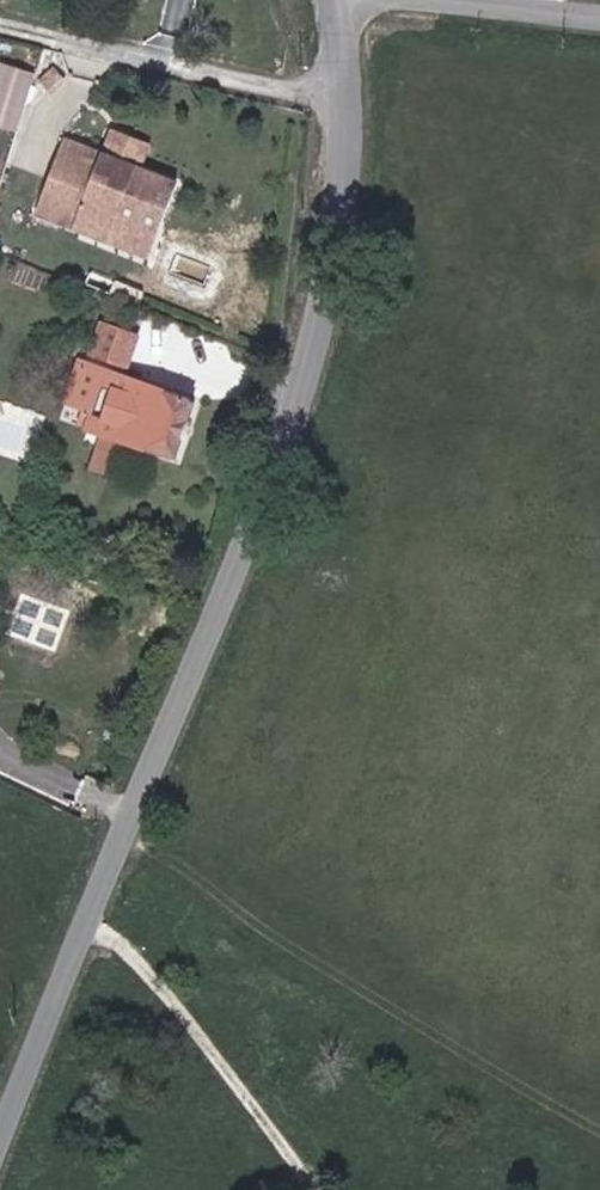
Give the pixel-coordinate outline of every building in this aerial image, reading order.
[(0,64),(0,123),(23,128),(36,72),(0,64)] [(155,151),(113,136),(105,158),(146,174),(155,151)] [(77,233),(102,157),(75,147),(48,222),(77,233)] [(77,233),(111,246),(122,219),(165,234),(183,188),(102,157),(77,233)] [(152,261),(163,233),(122,219),(111,246),(152,261)] [(112,430),(146,441),(177,452),(194,398),(113,369),(96,424),(112,430)] [(106,449),(138,460),(146,441),(112,430),(106,449)]
